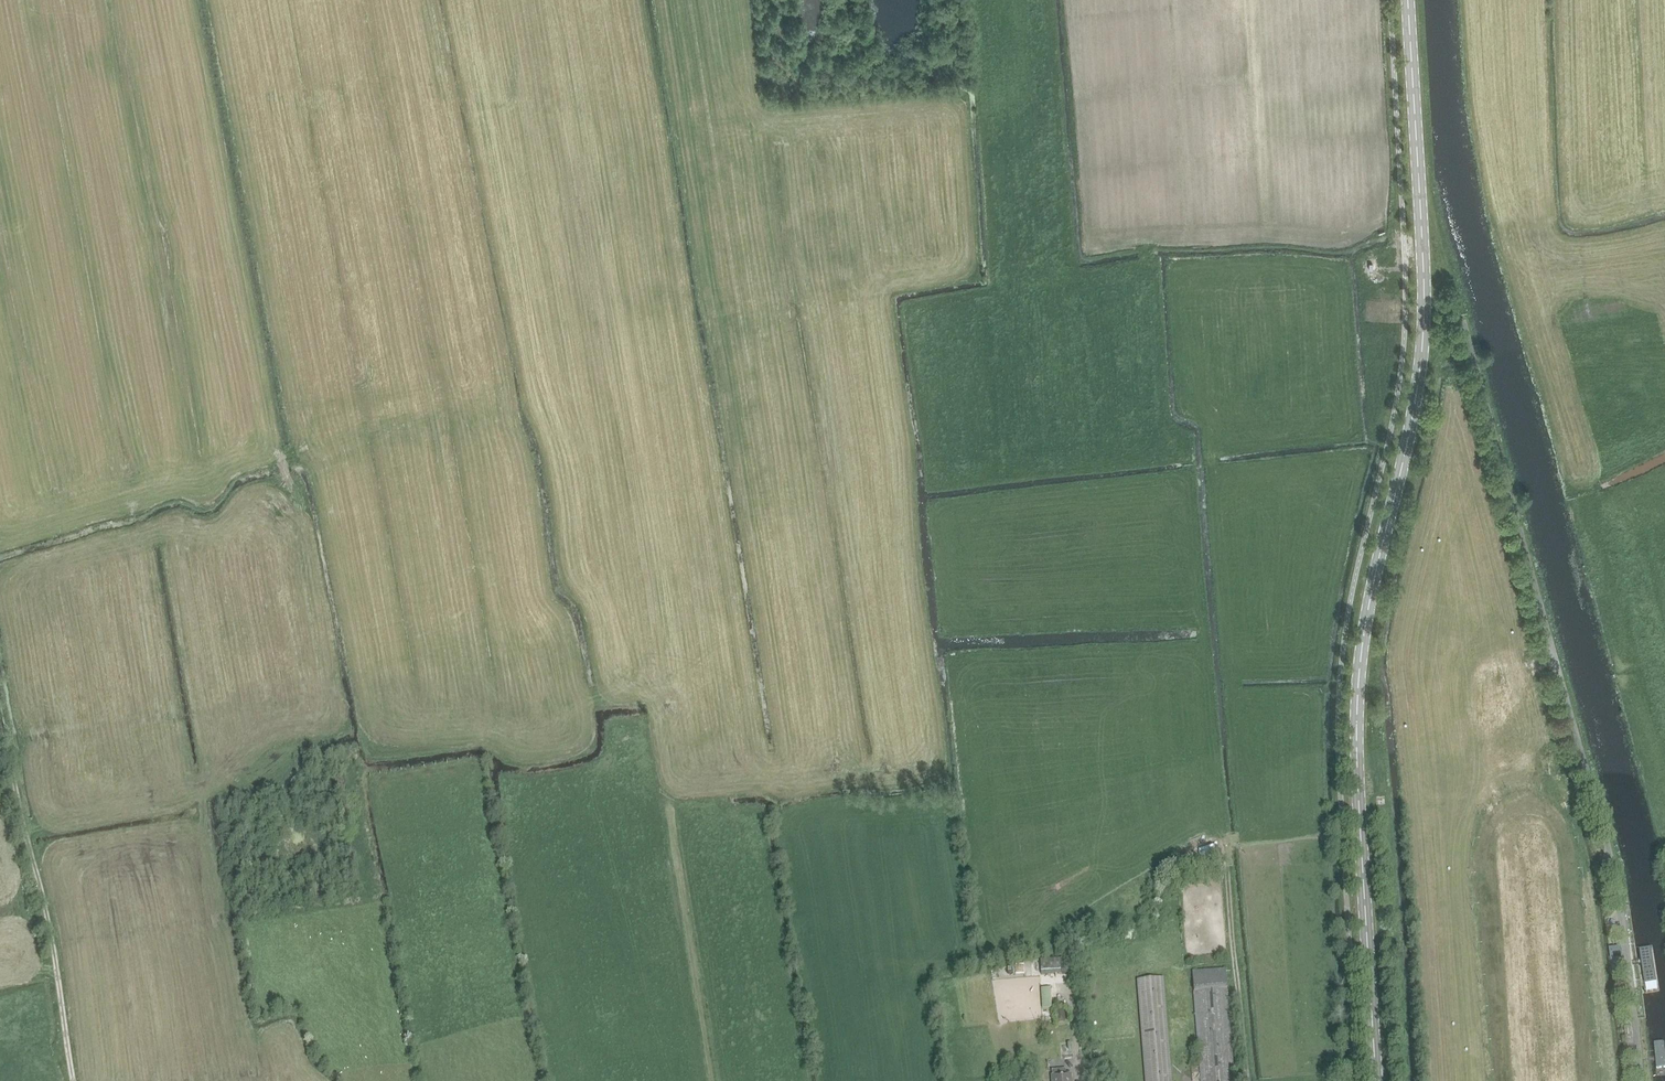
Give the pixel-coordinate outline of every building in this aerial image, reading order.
[(1219,859),(1219,847),(1201,848),(1201,859),(1219,859)] [(1659,991),(1652,946),(1638,948),(1645,993),(1659,991)] [(1069,974),(1069,960),(1040,961),(1041,975),(1069,974)] [(1226,969),(1192,971),(1200,1080),(1235,1080),(1226,969)] [(1164,977),(1136,980),(1145,1080),(1173,1080),(1164,977)] [(1054,1008),(1053,987),(1044,987),(1045,1008),(1054,1008)] [(1664,1038),(1650,1040),(1654,1075),(1664,1074),(1664,1044),(1664,1038)]
